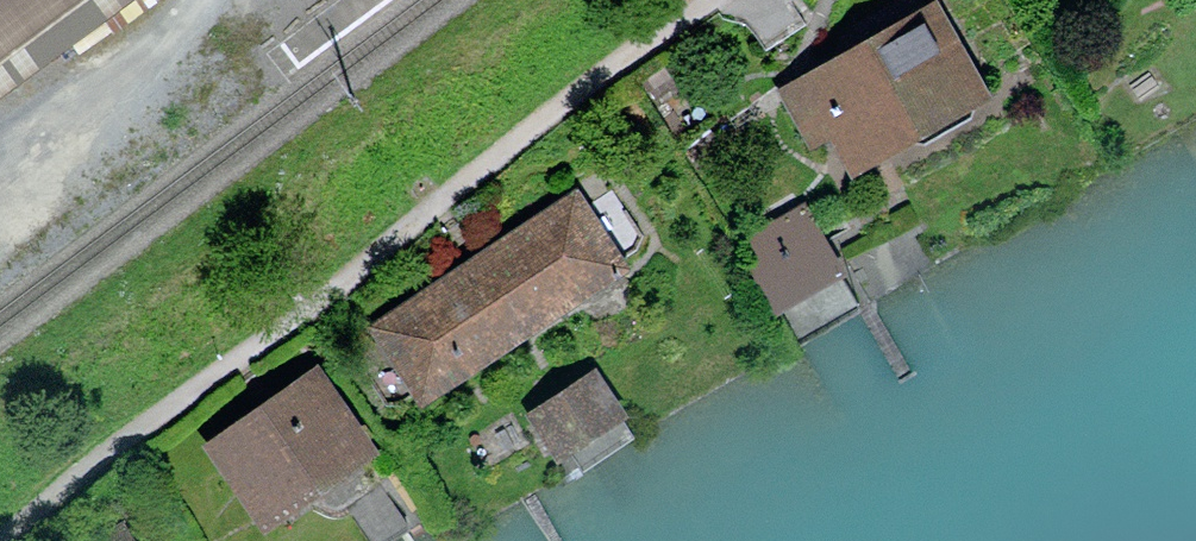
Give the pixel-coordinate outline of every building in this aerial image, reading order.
[(131,0),(0,0),(0,96),(131,0)] [(855,155),(970,90),(920,0),(896,0),(852,25),(869,56),(792,100),(811,133),(835,119),(855,155)] [(574,199),(378,329),(422,396),(619,267),(574,199)] [(748,270),(766,299),(833,265),(815,230),(748,270)] [(766,299),(794,345),(857,309),(833,265),(766,299)] [(542,410),(580,466),(632,437),(592,377),(542,410)] [(228,443),(267,504),(350,446),(307,388),(228,443)] [(370,540),(389,540),(409,529),(371,468),(338,489),(370,540)] [(101,540),(124,540),(118,531),(101,540)]
